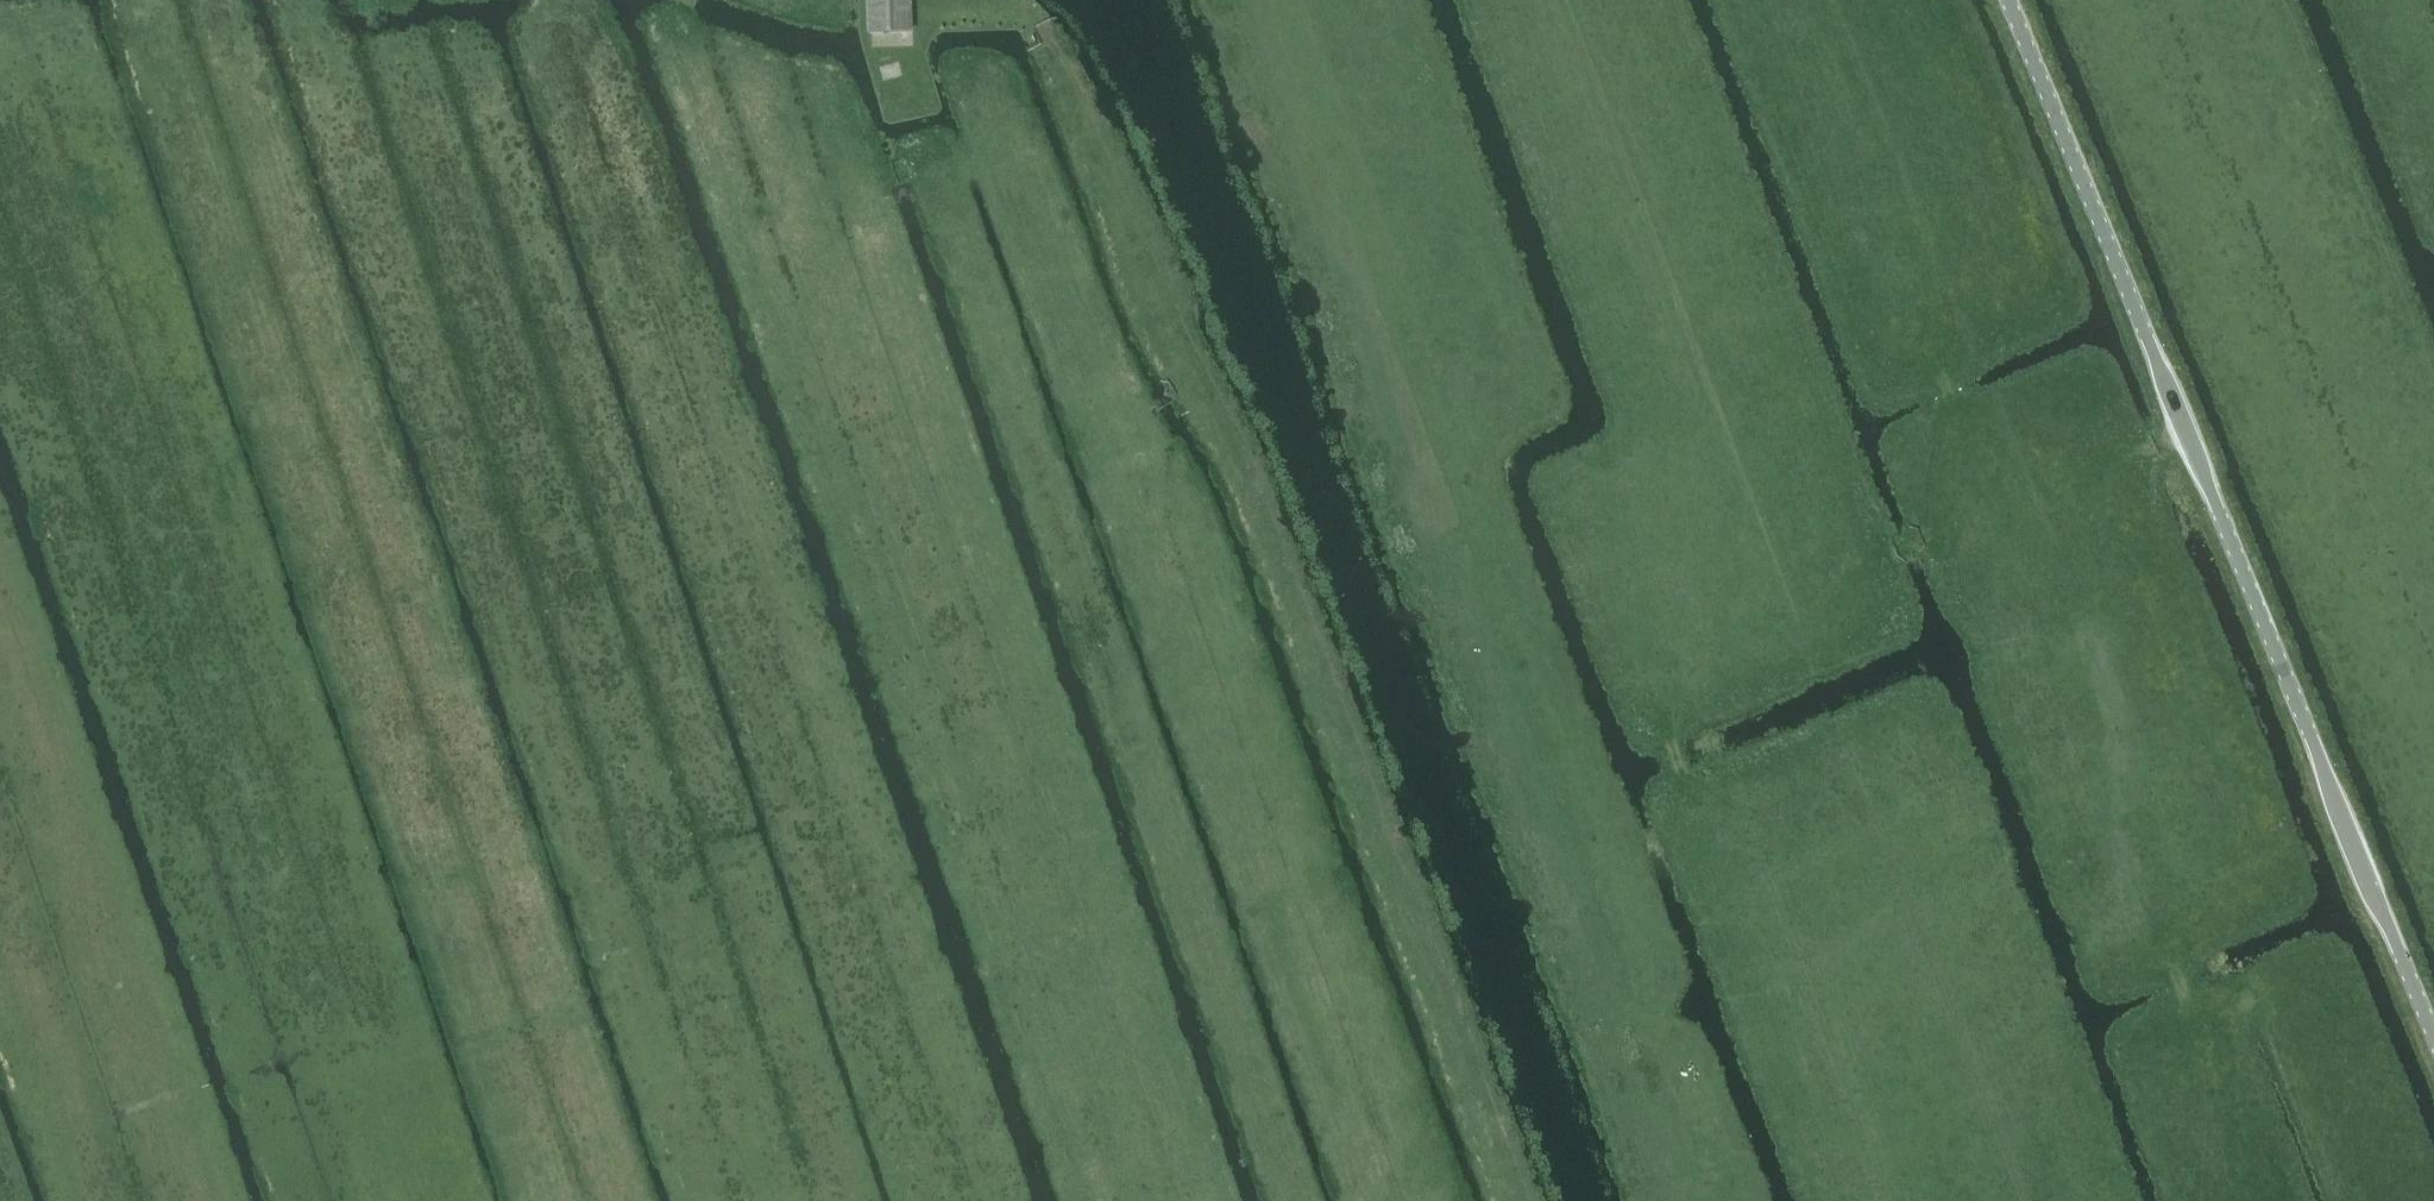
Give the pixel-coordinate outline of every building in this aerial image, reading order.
[(869,34),(907,33),(905,0),(867,0),(869,34)] [(878,57),(881,69),(900,65),(897,52),(878,57)]
